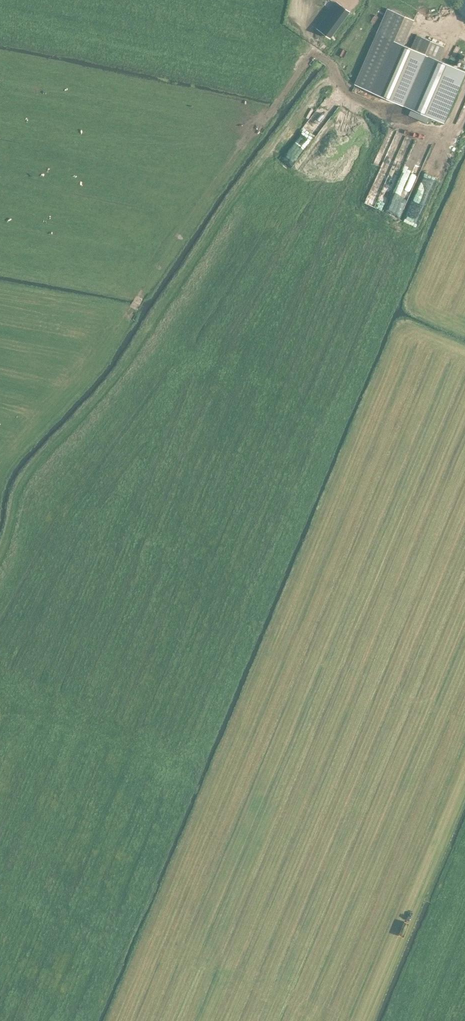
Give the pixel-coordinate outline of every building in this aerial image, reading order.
[(336,2),(317,28),(330,38),(349,12),(336,2)] [(397,102),(419,51),(411,48),(377,33),(355,84),(397,102)] [(411,109),(409,115),(427,123),(430,116),(444,123),(464,73),(464,72),(448,64),(447,64),(438,60),(444,46),(417,34),(411,48),(419,51),(397,102),(411,109)] [(292,165),(304,148),(292,140),(281,157),(292,165)] [(424,164),(411,158),(386,211),(415,224),(445,159),(429,152),(424,164)] [(368,203),(375,205),(377,199),(371,196),(368,203)] [(376,208),(384,210),(387,198),(379,196),(376,208)]
